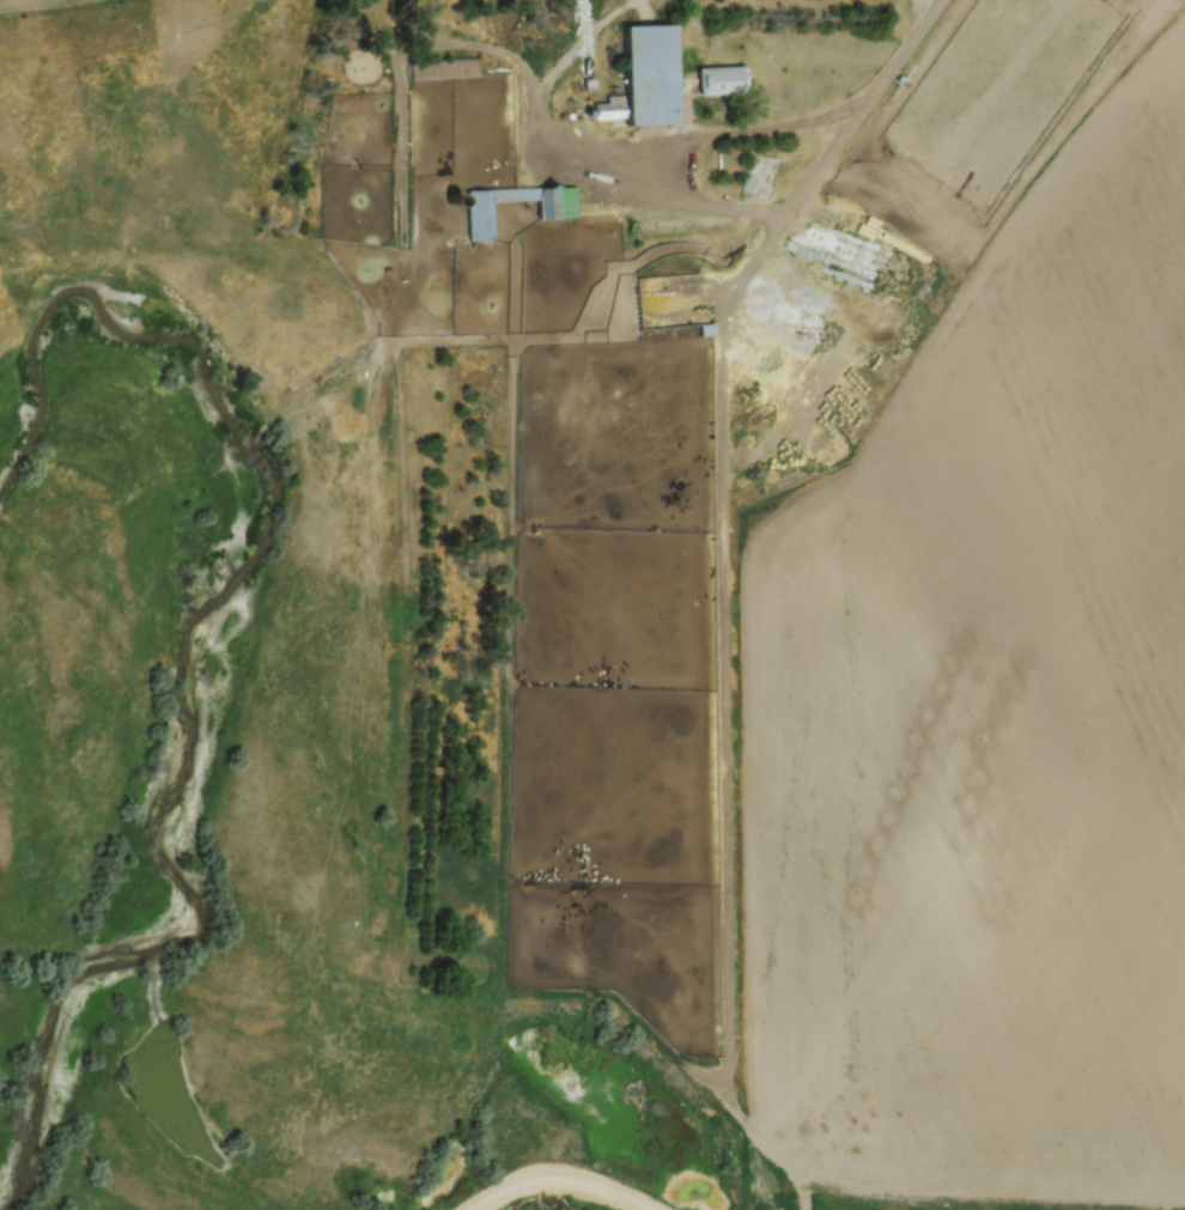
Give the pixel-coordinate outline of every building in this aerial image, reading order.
[(620,26),(624,124),(681,122),(677,24),(620,26)] [(413,60),(414,78),(481,74),(480,56),(413,60)] [(695,66),(697,92),(746,92),(746,66),(695,66)] [(470,189),(470,239),(497,238),(497,202),(536,201),(536,218),(579,218),(578,188),(470,189)] [(639,328),(707,324),(704,286),(688,287),(687,274),(635,278),(639,328)]
